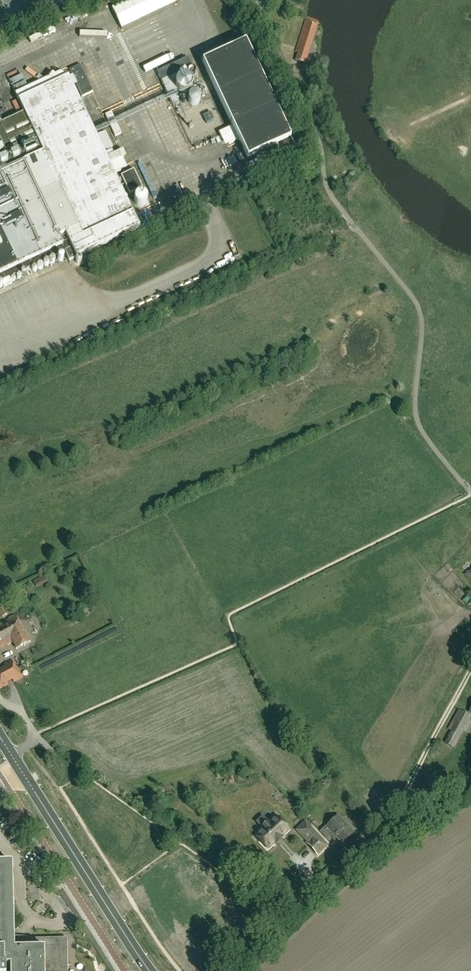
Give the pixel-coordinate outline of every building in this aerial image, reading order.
[(295,60),(305,64),(318,22),(316,21),(309,19),(307,18),(306,18),(305,18),(295,51),(298,52),(295,60)] [(65,24),(60,26),(65,40),(70,39),(65,24)] [(295,149),(291,138),(281,118),(245,42),(202,62),(232,126),(219,133),(225,146),(239,140),(247,159),(276,145),(281,156),(295,149)] [(1,282),(3,287),(12,283),(10,278),(64,252),(72,248),(76,257),(112,240),(139,227),(132,213),(120,189),(113,175),(121,170),(114,154),(112,150),(111,150),(110,148),(113,147),(105,131),(97,135),(105,151),(107,150),(108,152),(104,154),(67,77),(68,77),(68,76),(65,75),(61,71),(15,93),(18,100),(18,101),(23,113),(26,119),(2,131),(10,148),(4,151),(6,155),(0,157),(0,282),(1,282)] [(188,74),(184,74),(180,74),(178,76),(175,79),(174,82),(175,86),(177,89),(180,92),(184,93),(188,91),(191,89),(193,86),(194,83),(193,79),(191,76),(188,74)] [(210,113),(203,116),(207,123),(214,120),(210,113)] [(96,129),(108,125),(107,121),(95,125),(96,129)] [(129,194),(142,188),(134,170),(121,176),(129,194)] [(72,248),(64,252),(69,261),(76,258),(76,257),(72,248)] [(16,349),(12,341),(0,346),(0,356),(16,349)] [(15,616),(0,624),(0,648),(12,642),(16,649),(29,642),(15,616)] [(0,669),(0,689),(8,685),(7,682),(12,679),(14,682),(22,677),(18,668),(17,669),(13,662),(5,666),(6,667),(0,669)] [(470,731),(470,721),(470,719),(470,716),(458,709),(448,729),(452,731),(445,743),(455,748),(464,732),(469,735),(470,731)] [(435,778),(427,774),(425,778),(425,777),(420,787),(429,791),(435,778)] [(362,814),(357,819),(360,822),(362,823),(365,827),(370,822),(366,818),(366,819),(362,814)] [(341,843),(353,831),(338,815),(319,832),(326,840),(331,836),(334,840),(336,838),(341,843)] [(256,836),(268,849),(288,830),(276,818),(269,824),(267,823),(262,828),(263,830),(256,836)] [(328,845),(305,822),(296,830),(295,831),(317,854),(318,855),(328,845)] [(65,970),(65,941),(41,941),(41,940),(29,940),(28,940),(28,949),(24,949),(24,944),(24,936),(15,936),(15,943),(16,945),(16,949),(11,949),(11,930),(10,900),(10,863),(0,863),(0,970),(5,970),(5,967),(12,966),(12,970),(65,970)]
